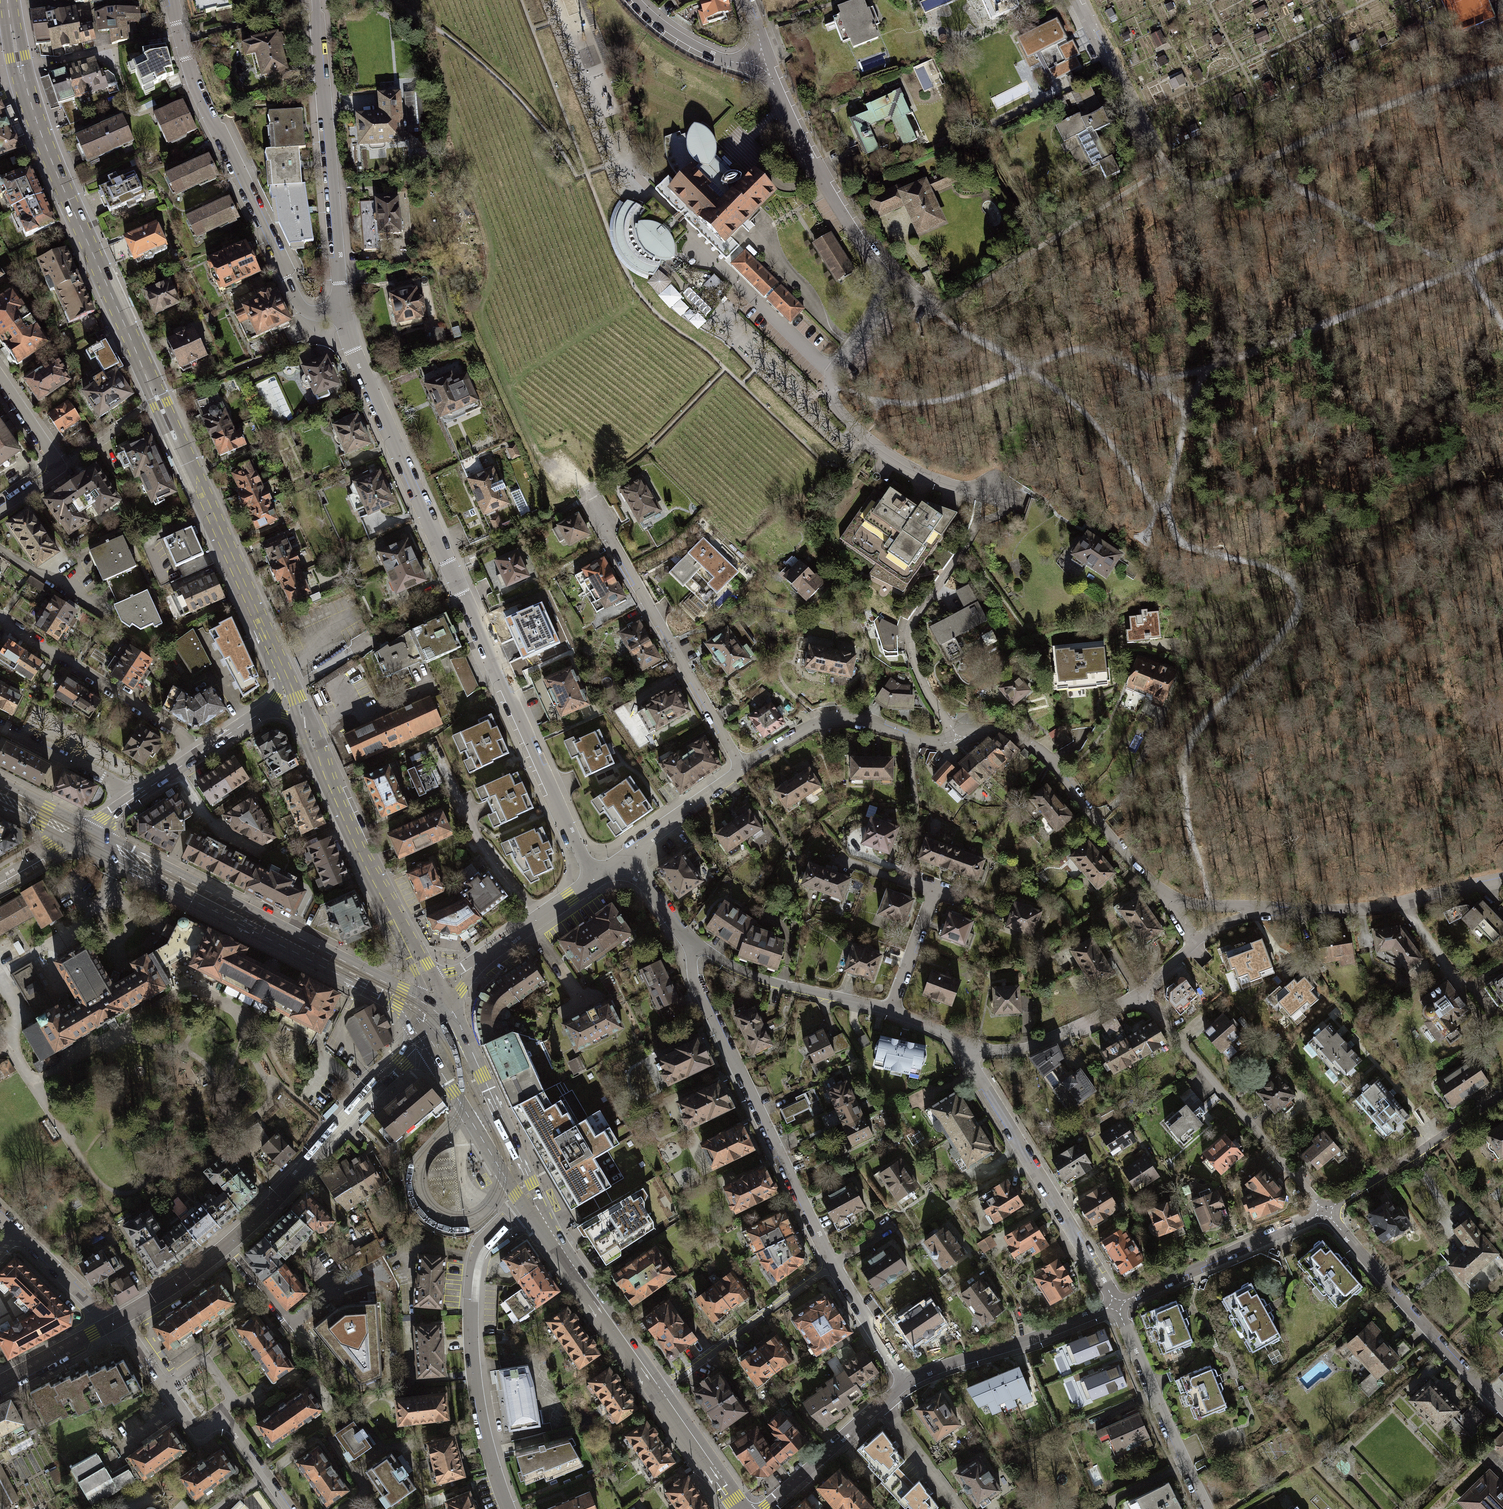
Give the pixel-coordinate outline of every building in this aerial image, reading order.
[(190,17),(215,10),(216,12),(232,7),(230,0),(185,0),(190,17)] [(703,12),(699,13),(703,25),(731,15),(726,0),(699,0),(703,12)] [(837,9),(840,15),(833,18),(842,42),(850,39),(853,48),(878,38),(873,26),(877,25),(870,9),(867,10),(863,0),(859,0),(837,9)] [(992,16),(1019,4),(1017,0),(985,0),(992,16)] [(1258,20),(1270,14),(1266,5),(1254,11),(1258,20)] [(106,10),(96,14),(98,31),(108,31),(107,20),(116,20),(125,19),(124,16),(138,15),(137,8),(106,10)] [(51,42),(47,16),(46,9),(30,12),(36,45),(39,44),(51,42)] [(74,9),(47,16),(51,42),(52,50),(82,42),(79,27),(78,24),(80,23),(82,20),(81,15),(78,16),(79,20),(77,20),(74,9)] [(110,31),(112,44),(127,40),(126,30),(129,30),(128,26),(125,26),(125,23),(125,19),(116,20),(107,20),(108,31),(110,31)] [(1056,20),(1018,39),(1027,57),(1041,50),(1055,78),(1079,66),(1074,58),(1079,55),(1072,41),(1066,44),(1063,38),(1065,37),(1056,20)] [(79,27),(82,42),(94,40),(90,26),(88,26),(87,24),(81,25),(81,26),(79,27)] [(1259,45),(1271,40),(1267,31),(1255,36),(1259,45)] [(253,42),(243,45),(246,56),(251,54),(255,67),(260,65),(263,74),(281,69),(285,68),(279,47),(283,46),(280,35),(272,37),(272,36),(253,41),(253,42)] [(947,40),(947,37),(946,35),(943,35),(941,35),(939,36),(938,38),(939,40),(940,42),(942,43),(944,43),(946,42),(947,40)] [(166,46),(142,51),(144,59),(132,64),(143,90),(174,75),(166,46)] [(93,60),(79,66),(88,94),(117,84),(114,77),(108,72),(103,74),(102,71),(98,72),(93,60)] [(88,94),(79,66),(65,70),(74,98),(75,98),(88,94)] [(298,67),(285,68),(281,69),(282,78),(298,76),(298,67)] [(74,98),(65,70),(48,76),(58,103),(60,103),(74,98)] [(1170,79),(1173,89),(1187,85),(1184,75),(1170,79)] [(58,103),(48,76),(40,79),(51,110),(60,107),(58,103)] [(1081,114),(1056,127),(1064,143),(1077,136),(1093,167),(1099,164),(1106,179),(1119,172),(1112,157),(1108,159),(1094,132),(1110,124),(1102,109),(1089,84),(1066,96),(1071,105),(1075,103),(1081,114)] [(849,119),(859,141),(875,134),(870,124),(891,115),(904,144),(916,139),(905,114),(911,112),(900,88),(865,104),(868,111),(849,119)] [(401,122),(401,125),(407,125),(407,127),(417,126),(418,135),(425,135),(421,91),(404,92),(406,121),(401,122)] [(381,115),(357,117),(359,144),(402,141),(401,125),(401,122),(399,94),(380,95),(381,115)] [(74,98),(60,103),(70,125),(84,119),(75,98),(74,98)] [(183,102),(154,116),(167,143),(179,137),(179,136),(183,134),(184,135),(196,129),(190,116),(187,109),(186,109),(183,102)] [(18,149),(17,146),(19,145),(16,139),(15,138),(13,139),(1,112),(4,111),(3,109),(0,104),(0,156),(18,149)] [(10,107),(3,109),(4,111),(1,112),(13,139),(15,138),(16,139),(23,136),(10,107)] [(275,150),(299,148),(305,148),(302,110),(269,111),(267,117),(269,125),(273,125),(275,150)] [(123,117),(102,127),(112,151),(134,142),(123,117)] [(772,190),(754,172),(739,187),(736,184),(739,180),(740,177),(738,175),(734,174),(731,174),(731,172),(726,166),(728,163),(724,160),(722,162),(715,155),(716,148),(715,141),(710,133),(702,127),(694,125),(689,132),(681,134),(680,131),(664,137),(664,147),(667,159),(672,168),(677,175),(672,180),(668,176),(655,189),(726,259),(739,245),(730,236),(750,216),(748,214),(772,190)] [(102,127),(76,138),(87,162),(112,151),(102,127)] [(272,187),(302,185),(299,148),(275,150),(266,150),(265,155),(266,163),(270,164),(272,187)] [(208,156),(167,176),(176,195),(207,179),(208,182),(215,179),(214,176),(218,175),(208,156)] [(29,169),(0,182),(0,196),(1,198),(4,196),(11,210),(13,209),(42,196),(34,178),(34,177),(32,173),(31,172),(29,169)] [(924,183),(929,193),(955,181),(951,171),(924,183)] [(109,184),(99,189),(100,193),(98,195),(101,200),(103,199),(109,212),(134,201),(135,203),(141,200),(140,198),(144,196),(134,174),(118,181),(115,175),(107,179),(109,184)] [(899,187),(869,200),(876,216),(905,203),(918,232),(942,222),(929,193),(924,183),(902,193),(899,187)] [(305,185),(302,185),(272,187),(269,190),(271,200),(275,200),(278,222),(290,246),(304,244),(304,242),(313,241),(305,185)] [(13,209),(25,237),(54,224),(53,221),(54,220),(52,215),(50,215),(42,196),(13,209)] [(688,231),(653,197),(642,208),(635,204),(627,201),(624,204),(622,203),(615,216),(613,229),(614,242),(617,250),(621,258),(629,267),(639,273),(648,276),(649,274),(653,275),(658,267),(661,258),(668,258),(673,259),(675,251),(674,245),(688,231)] [(229,198),(187,219),(196,237),(228,222),(229,224),(236,221),(234,219),(238,217),(229,198)] [(397,198),(359,201),(363,250),(379,249),(379,240),(389,239),(389,234),(400,233),(400,231),(401,231),(401,218),(399,219),(397,198)] [(156,224),(125,238),(130,249),(128,252),(130,257),(134,258),(136,263),(144,259),(148,260),(153,258),(154,254),(167,249),(156,224)] [(830,235),(815,245),(833,273),(849,263),(830,235)] [(130,257),(128,252),(130,249),(125,238),(108,245),(116,263),(130,257)] [(216,283),(220,290),(223,289),(223,290),(235,285),(234,284),(258,272),(253,261),(256,260),(248,243),(209,261),(210,263),(207,265),(210,272),(213,270),(219,282),(216,283)] [(49,291),(54,289),(66,284),(66,285),(79,280),(66,248),(55,253),(54,251),(47,254),(47,256),(37,261),(45,281),(49,291)] [(745,251),(731,265),(790,323),(804,309),(745,251)] [(723,285),(713,276),(705,285),(715,294),(723,285)] [(66,284),(54,289),(65,314),(64,315),(68,324),(86,317),(85,315),(93,311),(79,280),(66,285),(66,284)] [(170,281),(145,291),(155,314),(179,303),(170,281)] [(413,283),(389,289),(391,296),(388,299),(388,305),(393,308),(398,329),(423,324),(421,317),(425,316),(419,289),(414,290),(413,283)] [(12,290),(0,298),(0,338),(28,318),(23,311),(25,309),(12,290)] [(261,301),(235,314),(247,341),(269,331),(271,336),(290,327),(287,322),(289,321),(277,294),(271,297),(269,293),(259,297),(261,301)] [(0,338),(5,345),(3,349),(9,358),(15,366),(48,344),(35,324),(33,325),(28,318),(0,338)] [(443,327),(433,329),(436,342),(445,340),(443,327)] [(177,337),(167,341),(171,350),(168,351),(172,361),(175,359),(181,372),(209,359),(192,329),(183,333),(182,331),(176,334),(177,337)] [(113,356),(105,341),(86,352),(91,362),(95,359),(105,378),(115,371),(123,367),(116,354),(113,356)] [(297,355),(302,367),(316,361),(311,349),(297,355)] [(316,361),(302,367),(305,374),(303,376),(301,380),(301,384),(304,387),(308,388),(312,388),(315,395),(317,394),(318,397),(327,393),(326,390),(338,384),(334,376),(338,375),(333,363),(329,365),(325,357),(316,361)] [(37,400),(38,401),(69,381),(63,372),(65,371),(56,359),(24,380),(25,382),(25,384),(28,388),(29,388),(33,393),(33,395),(35,399),(37,400)] [(95,386),(83,394),(99,417),(131,395),(115,371),(105,378),(104,379),(102,375),(93,382),(95,386)] [(451,374),(425,385),(439,418),(462,408),(465,414),(480,408),(466,375),(461,377),(463,381),(455,384),(451,374)] [(277,423),(294,415),(276,377),(259,385),(277,423)] [(217,392),(195,402),(211,437),(232,427),(217,392)] [(68,402),(48,416),(65,440),(75,433),(70,426),(80,419),(68,402)] [(344,421),(334,426),(346,453),(368,443),(364,434),(365,434),(357,416),(355,417),(353,414),(343,418),(344,421)] [(16,462),(12,457),(20,452),(0,423),(0,473),(16,462)] [(232,427),(211,437),(218,455),(229,451),(245,445),(240,433),(235,435),(232,427)] [(118,455),(124,468),(130,466),(135,477),(139,475),(163,465),(151,434),(133,441),(128,443),(129,446),(122,449),(124,452),(118,455)] [(521,457),(515,444),(506,448),(512,461),(521,457)] [(493,469),(484,473),(476,455),(460,462),(468,480),(483,515),(508,504),(502,490),(505,489),(502,482),(499,483),(493,469)] [(251,462),(231,470),(241,493),(261,484),(251,462)] [(78,478),(70,484),(87,509),(92,505),(99,517),(122,501),(97,465),(86,473),(83,473),(79,475),(78,478)] [(139,475),(152,503),(154,502),(155,505),(165,501),(163,498),(175,492),(163,465),(139,475)] [(353,484),(351,488),(354,494),(348,497),(353,510),(362,506),(367,516),(393,505),(389,495),(392,493),(386,480),(382,482),(378,473),(355,483),(353,484)] [(883,476),(840,539),(875,563),(867,574),(903,592),(908,585),(923,562),(942,534),(957,513),(923,500),(921,503),(907,492),(883,476)] [(643,477),(619,491),(638,525),(645,522),(644,519),(661,509),(643,477)] [(53,495),(44,501),(59,522),(60,521),(69,534),(88,521),(81,513),(87,509),(70,484),(61,490),(57,490),(53,493),(53,495)] [(261,484),(241,493),(236,495),(240,503),(242,502),(246,511),(268,501),(271,499),(267,491),(264,492),(261,484)] [(520,489),(511,493),(522,517),(530,513),(520,489)] [(268,501),(246,511),(244,511),(248,520),(251,518),(256,529),(277,519),(268,501)] [(30,506),(5,523),(36,569),(61,552),(30,506)] [(557,528),(552,531),(559,543),(564,540),(568,549),(591,536),(578,513),(556,526),(557,528)] [(503,529),(498,516),(489,520),(494,533),(503,529)] [(191,527),(163,540),(176,567),(204,554),(191,527)] [(263,545),(272,564),(292,555),(284,535),(263,545)] [(1084,565),(1106,580),(1121,557),(1087,535),(1069,563),(1080,570),(1084,565)] [(122,537),(90,551),(103,581),(136,566),(122,537)] [(688,554),(668,574),(683,587),(684,586),(705,606),(716,594),(738,572),(703,538),(688,554)] [(407,540),(378,552),(387,573),(416,560),(407,540)] [(516,551),(493,561),(500,575),(496,577),(500,587),(504,586),(505,589),(530,578),(526,569),(524,569),(516,551)] [(292,555),(272,564),(270,565),(274,573),(272,574),(275,582),(280,580),(300,571),(296,563),(299,562),(295,554),(292,555)] [(785,580),(787,578),(793,585),(793,587),(793,588),(795,590),(797,591),(799,590),(800,591),(799,592),(807,601),(824,584),(816,575),(815,576),(799,560),(795,557),(788,564),(789,565),(780,575),(782,577),(785,580)] [(581,571),(574,574),(580,584),(585,594),(589,592),(593,589),(614,578),(604,558),(581,571)] [(416,560),(387,573),(396,594),(425,581),(416,560)] [(300,571),(280,580),(287,596),(285,597),(288,605),(299,600),(298,598),(309,593),(300,571)] [(49,588),(30,575),(27,581),(45,593),(49,588)] [(223,598),(213,576),(175,592),(185,615),(223,598)] [(589,592),(585,594),(590,604),(596,615),(605,610),(626,599),(614,578),(593,589),(589,592)] [(967,610),(930,629),(939,646),(945,658),(962,649),(956,637),(988,620),(970,585),(958,592),(967,610)] [(147,591),(114,605),(121,622),(130,629),(133,625),(141,630),(154,624),(155,627),(162,624),(147,591)] [(49,603),(45,600),(40,609),(45,612),(47,613),(55,619),(66,603),(54,596),(49,603)] [(542,602),(505,618),(522,657),(559,641),(542,602)] [(67,626),(69,627),(70,626),(73,628),(78,621),(75,618),(79,611),(66,603),(55,619),(67,626)] [(45,612),(40,609),(32,620),(36,622),(34,627),(46,634),(55,619),(47,613),(45,612)] [(1139,618),(1128,619),(1130,633),(1126,634),(1128,647),(1151,644),(1151,641),(1162,640),(1158,612),(1146,614),(1145,611),(1138,612),(1139,618)] [(410,633),(421,657),(424,663),(461,648),(446,613),(425,623),(425,626),(410,633)] [(239,689),(244,698),(262,687),(257,679),(261,677),(234,616),(218,624),(219,626),(208,631),(216,645),(213,646),(215,651),(218,650),(224,661),(221,662),(224,667),(226,666),(236,683),(234,685),(236,690),(239,689)] [(883,619),(878,617),(873,622),(885,657),(899,657),(899,654),(898,627),(883,619)] [(66,632),(69,627),(67,626),(55,619),(46,634),(58,642),(65,632),(66,632)] [(729,628),(704,645),(711,656),(710,658),(710,662),(711,664),(713,666),(716,667),(719,666),(726,676),(750,659),(754,656),(750,649),(756,645),(738,621),(729,628)] [(639,622),(618,634),(629,653),(650,641),(639,622)] [(172,644),(193,676),(211,663),(193,629),(172,644)] [(409,630),(372,655),(381,676),(421,657),(410,633),(409,630)] [(999,643),(992,630),(980,636),(988,649),(999,643)] [(10,639),(0,654),(0,660),(15,669),(27,650),(10,639)] [(662,661),(650,641),(629,653),(640,673),(662,661)] [(1103,644),(1052,648),(1055,676),(1052,676),(1054,689),(1056,688),(1057,691),(1104,687),(1104,679),(1105,679),(1105,676),(1104,670),(1106,670),(1104,651),(1103,644)] [(131,667),(141,652),(131,645),(128,648),(124,645),(116,657),(119,659),(121,660),(124,662),(131,667)] [(833,650),(810,645),(805,668),(807,668),(808,672),(813,673),(817,670),(828,673),(833,650)] [(15,669),(31,679),(39,667),(44,670),(48,664),(43,661),(39,659),(27,650),(15,669)] [(856,655),(833,650),(828,673),(851,678),(851,677),(855,675),(856,670),(853,667),(856,655)] [(154,660),(141,652),(131,667),(141,674),(143,676),(145,677),(147,679),(151,673),(147,670),(154,660)] [(109,675),(121,682),(131,667),(124,662),(121,660),(119,659),(116,657),(107,669),(111,672),(109,675)] [(465,657),(450,660),(466,697),(478,687),(465,657)] [(1147,692),(1157,668),(1148,665),(1150,660),(1143,658),(1141,662),(1137,660),(1126,688),(1133,691),(1135,687),(1147,692)] [(1164,703),(1176,672),(1158,664),(1157,668),(1147,692),(1145,696),(1164,703)] [(136,688),(143,692),(150,681),(147,679),(145,677),(143,676),(141,674),(131,667),(121,682),(134,690),(136,688)] [(573,670),(545,683),(549,690),(547,694),(554,709),(557,709),(561,718),(588,706),(576,680),(577,680),(573,670)] [(1023,672),(1001,692),(1014,708),(1032,691),(1027,686),(1032,682),(1023,672)] [(68,676),(55,695),(73,706),(85,687),(68,676)] [(900,685),(891,679),(876,702),(888,710),(915,711),(916,696),(910,695),(911,686),(900,685)] [(11,714),(22,694),(18,693),(20,689),(7,682),(5,686),(3,689),(0,695),(0,709),(11,714)] [(213,686),(194,700),(187,696),(182,693),(175,688),(173,687),(169,695),(167,698),(163,708),(172,714),(175,716),(192,726),(192,731),(201,730),(200,728),(229,709),(213,686)] [(73,706),(91,718),(103,699),(85,687),(73,706)] [(761,688),(752,699),(760,705),(769,694),(761,688)] [(644,709),(637,713),(649,733),(655,729),(656,731),(690,712),(676,689),(668,693),(666,690),(648,700),(650,704),(643,708),(644,709)] [(439,695),(430,699),(438,718),(448,714),(439,695)] [(429,697),(344,735),(356,762),(433,727),(432,726),(440,723),(438,718),(430,699),(429,697)] [(770,703),(750,717),(755,724),(752,726),(756,732),(759,730),(765,739),(785,724),(770,703)] [(458,735),(451,738),(458,754),(464,751),(468,759),(460,763),(466,776),(473,772),(481,769),(484,767),(491,764),(490,761),(497,758),(502,756),(508,753),(502,740),(496,727),(491,716),(480,721),(482,724),(462,733),(458,735)] [(140,722),(122,750),(145,765),(150,756),(154,759),(157,753),(159,751),(164,744),(160,741),(163,737),(140,722)] [(1062,726),(1049,734),(1057,748),(1071,739),(1062,726)] [(606,746),(599,730),(594,732),(578,740),(575,741),(573,738),(563,743),(571,760),(576,757),(585,776),(591,773),(608,766),(614,763),(611,756),(606,746)] [(266,761),(289,745),(285,736),(273,731),(258,741),(255,741),(254,746),(257,746),(266,761)] [(993,742),(1009,760),(1011,762),(1019,750),(1000,734),(993,742)] [(986,756),(999,770),(1009,760),(993,742),(988,737),(980,745),(988,754),(986,756)] [(679,752),(659,764),(679,794),(722,767),(703,738),(688,747),(691,752),(683,758),(679,752)] [(0,756),(0,765),(19,775),(30,751),(8,740),(0,756)] [(289,745),(266,761),(276,778),(298,765),(296,761),(298,761),(296,755),(294,756),(289,745)] [(970,754),(991,777),(999,770),(986,756),(988,754),(980,745),(970,754)] [(1030,753),(1024,749),(1020,754),(1026,758),(1030,753)] [(41,785),(53,762),(30,751),(19,775),(41,785)] [(414,767),(407,771),(419,797),(426,794),(425,791),(435,787),(438,786),(443,783),(434,764),(431,766),(424,751),(409,758),(414,767)] [(936,753),(929,752),(925,763),(927,764),(936,753)] [(991,777),(970,754),(960,765),(962,767),(980,787),(991,777)] [(234,758),(217,769),(231,789),(248,779),(234,758)] [(871,779),(871,758),(851,758),(851,784),(862,784),(862,779),(871,779)] [(892,759),(871,758),(871,779),(881,779),(881,783),(892,783),(892,759)] [(957,770),(948,762),(932,780),(941,788),(957,770)] [(952,779),(948,784),(962,799),(965,797),(967,799),(969,797),(980,787),(962,767),(958,770),(960,772),(952,779)] [(386,768),(361,779),(379,819),(404,808),(386,768)] [(217,769),(197,782),(211,803),(231,789),(217,769)] [(809,769),(791,780),(802,797),(810,792),(813,796),(822,790),(809,769)] [(64,772),(54,792),(81,806),(83,801),(86,803),(94,787),(85,782),(85,781),(75,776),(75,777),(64,772)] [(482,788),(475,791),(480,802),(485,800),(492,814),(486,817),(492,830),(506,823),(517,817),(517,816),(528,811),(534,808),(528,795),(522,784),(517,773),(509,776),(508,775),(482,788)] [(614,823),(622,833),(628,829),(632,826),(631,824),(646,813),(651,809),(646,802),(639,791),(629,777),(625,780),(608,792),(607,790),(590,803),(599,816),(604,813),(612,825),(614,823)] [(802,797),(791,780),(774,791),(788,812),(798,806),(795,802),(802,797)] [(293,813),(315,803),(306,783),(284,793),(293,813)] [(1061,799),(1049,784),(1030,800),(1043,814),(1061,799)] [(176,796),(139,820),(139,836),(170,851),(181,830),(184,830),(184,821),(190,816),(176,796)] [(251,797),(225,815),(234,829),(262,844),(274,837),(251,797)] [(1077,818),(1061,799),(1043,814),(1038,818),(1045,826),(1042,828),(1048,836),(1055,830),(1058,834),(1077,818)] [(315,803),(293,813),(302,833),(324,823),(315,803)] [(749,812),(732,824),(744,840),(751,835),(755,839),(764,833),(749,812)] [(443,813),(387,838),(397,862),(453,837),(443,813)] [(901,828),(871,817),(860,846),(877,852),(877,854),(878,856),(881,858),(883,858),(886,857),(888,856),(890,856),(901,828)] [(17,844),(11,832),(13,827),(0,821),(0,854),(17,844)] [(744,840),(732,824),(716,835),(730,856),(739,849),(736,845),(744,840)] [(549,842),(542,828),(532,832),(512,840),(500,846),(506,857),(511,854),(514,865),(530,885),(539,881),(539,877),(547,873),(556,870),(550,857),(554,855),(553,851),(549,842)] [(203,869),(216,843),(211,840),(207,838),(205,841),(194,835),(182,859),(203,869)] [(317,868),(339,858),(330,837),(308,848),(317,868)] [(926,840),(919,859),(938,866),(945,846),(926,840)] [(1090,841),(1070,859),(1083,874),(1103,856),(1090,841)] [(220,844),(216,843),(203,869),(223,878),(234,855),(223,850),(225,847),(220,844)] [(945,846),(938,866),(939,869),(944,871),(947,869),(957,873),(964,853),(945,846)] [(688,849),(682,854),(691,865),(697,860),(688,849)] [(235,853),(234,855),(223,878),(227,881),(245,889),(256,867),(243,860),(245,857),(240,855),(235,853)] [(964,853),(957,873),(980,880),(986,860),(964,853)] [(682,854),(659,871),(658,875),(661,879),(665,880),(678,899),(703,881),(691,865),(682,854)] [(1103,856),(1083,874),(1097,891),(1118,874),(1103,856)] [(339,858),(317,868),(326,888),(348,877),(339,858)] [(404,876),(418,905),(442,894),(444,889),(432,863),(404,876)] [(459,874),(466,883),(478,874),(479,874),(472,864),(459,874)] [(829,871),(809,864),(801,887),(821,895),(829,871)] [(267,872),(256,867),(245,889),(254,894),(254,896),(261,899),(263,898),(275,904),(275,907),(281,910),(283,908),(293,913),(304,891),(293,886),(295,883),(268,870),(267,872)] [(849,878),(829,871),(821,895),(844,903),(850,886),(852,879),(849,878)] [(854,871),(849,878),(852,879),(850,886),(861,890),(866,875),(854,871)] [(466,897),(481,916),(507,897),(489,873),(481,878),(478,874),(466,883),(463,885),(467,890),(462,894),(465,898),(466,897)] [(44,880),(21,893),(34,915),(41,927),(64,914),(44,880)] [(354,891),(325,904),(336,929),(337,928),(342,940),(345,939),(347,943),(360,937),(358,933),(370,927),(354,891)] [(912,899),(887,891),(879,915),(904,923),(907,922),(909,919),(909,915),(908,912),(912,899)] [(21,893),(0,906),(0,935),(34,915),(21,893)] [(1140,896),(1118,912),(1130,928),(1152,912),(1140,896)] [(427,917),(432,930),(441,932),(440,934),(450,936),(450,933),(458,935),(482,918),(481,916),(466,897),(465,898),(458,903),(427,917)] [(757,922),(726,901),(706,930),(737,950),(757,922)] [(1482,901),(1474,909),(1473,908),(1467,914),(1463,917),(1460,920),(1472,933),(1471,935),(1478,942),(1485,935),(1493,943),(1502,933),(1502,923),(1482,901)] [(1008,915),(1003,928),(1018,933),(1017,937),(1028,941),(1030,935),(1034,936),(1042,912),(1015,903),(1011,916),(1008,915)] [(336,929),(325,904),(314,923),(322,927),(323,925),(328,923),(332,931),(336,929)] [(606,952),(631,934),(611,905),(586,923),(606,952)] [(1463,917),(1467,914),(1466,913),(1469,910),(1470,907),(1468,905),(1466,905),(1454,907),(1443,912),(1449,923),(1460,918),(1462,916),(1463,917)] [(1152,912),(1130,928),(1144,947),(1166,932),(1152,912)] [(975,922),(950,914),(946,924),(942,923),(937,938),(966,948),(975,922)] [(167,944),(153,952),(162,969),(186,955),(194,959),(192,965),(201,970),(204,976),(211,980),(218,978),(320,1031),(338,994),(303,976),(298,986),(277,976),(279,970),(279,967),(276,963),(274,961),(272,960),(269,961),(266,962),(264,964),(262,968),(241,957),(245,949),(234,943),(232,941),(231,939),(229,938),(225,937),(223,937),(221,937),(215,934),(210,931),(186,919),(185,918),(182,918),(180,919),(179,920),(172,933),(169,939),(167,944)] [(741,950),(738,960),(777,971),(782,956),(783,941),(769,937),(771,935),(766,933),(766,931),(757,922),(737,950),(741,950)] [(560,941),(580,970),(606,952),(586,923),(560,941)] [(1414,941),(1404,927),(1372,932),(1376,956),(1392,954),(1405,973),(1422,961),(1410,944),(1414,941)] [(1333,933),(1322,934),(1327,964),(1340,962),(1341,968),(1357,965),(1352,930),(1339,932),(1338,928),(1332,929),(1333,933)] [(1068,949),(1080,968),(1102,955),(1092,938),(1079,946),(1078,943),(1068,949)] [(1230,976),(1235,974),(1241,990),(1248,987),(1250,990),(1265,984),(1263,981),(1276,976),(1262,942),(1223,958),(1230,976)] [(162,969),(153,952),(132,964),(137,973),(119,983),(118,979),(120,974),(120,972),(115,970),(113,971),(111,977),(108,979),(96,959),(96,958),(88,943),(55,962),(64,977),(65,977),(81,1005),(74,1009),(69,1000),(64,1003),(62,999),(58,1002),(59,1003),(59,1005),(57,1007),(58,1009),(38,1021),(54,1051),(55,1052),(56,1052),(57,1052),(58,1052),(58,1049),(73,1040),(73,1039),(97,1025),(98,1027),(106,1022),(107,1023),(115,1019),(114,1017),(123,1012),(122,1010),(146,997),(170,983),(162,969)] [(882,957),(853,947),(845,970),(848,971),(848,974),(854,977),(858,974),(874,980),(882,957)] [(1080,968),(1092,989),(1115,975),(1102,955),(1080,968)] [(536,984),(543,979),(529,959),(502,978),(518,1001),(538,987),(536,984)] [(660,961),(641,970),(642,972),(638,974),(642,982),(645,981),(650,989),(669,980),(660,961)] [(11,974),(38,1021),(58,1009),(57,1007),(46,988),(31,963),(11,974)] [(964,982),(931,971),(923,998),(956,1008),(964,982)] [(1280,989),(1269,999),(1294,1027),(1320,1003),(1313,995),(1317,992),(1303,977),(1285,994),(1280,989)] [(1488,988),(1502,1008),(1502,1007),(1502,977),(1492,985),(1488,988)] [(518,1001),(502,978),(490,987),(481,998),(476,1012),(477,1030),(483,1047),(511,1035),(505,1023),(507,1021),(509,1018),(509,1014),(507,1011),(511,1005),(518,1001)] [(1169,990),(1168,1000),(1180,1014),(1201,997),(1198,994),(1188,980),(1185,979),(1184,979),(1182,980),(1180,982),(1180,989),(1179,989),(1175,985),(1169,990)] [(659,1008),(678,999),(669,980),(650,989),(654,998),(651,1000),(655,1008),(658,1007),(659,1008)] [(1471,1012),(1448,983),(1419,1006),(1424,1013),(1423,1014),(1423,1016),(1423,1019),(1423,1020),(1424,1022),(1426,1023),(1428,1024),(1430,1025),(1425,1026),(1439,1046),(1455,1033),(1454,1031),(1466,1023),(1462,1017),(1471,1012)] [(1021,986),(993,988),(994,1001),(991,1004),(991,1010),(995,1012),(995,1017),(1023,1015),(1022,997),(1021,986)] [(1034,996),(1022,997),(1023,1015),(1036,1014),(1034,996)] [(678,999),(659,1008),(665,1021),(687,1011),(681,997),(678,999)] [(609,1001),(563,1024),(576,1051),(623,1028),(609,1001)] [(373,1005),(356,1015),(375,1050),(376,1050),(393,1041),(386,1028),(390,1026),(384,1015),(380,1017),(373,1005)] [(744,1006),(731,1012),(734,1018),(742,1035),(763,1025),(755,1008),(746,1012),(744,1006)] [(345,1025),(369,1067),(370,1066),(379,1056),(376,1050),(375,1050),(356,1015),(348,1019),(345,1025)] [(1103,1025),(1115,1044),(1125,1038),(1127,1037),(1120,1026),(1125,1022),(1121,1015),(1103,1025)] [(1224,1015),(1204,1033),(1222,1055),(1229,1063),(1249,1045),(1243,1037),(1224,1015)] [(54,1051),(38,1021),(38,1022),(37,1022),(35,1022),(35,1023),(33,1024),(34,1025),(30,1027),(30,1026),(28,1028),(27,1027),(26,1028),(25,1029),(24,1029),(23,1029),(23,1031),(22,1031),(23,1033),(24,1033),(28,1040),(28,1041),(29,1042),(30,1042),(34,1049),(33,1050),(34,1051),(35,1051),(39,1059),(39,1060),(35,1062),(33,1062),(33,1064),(34,1063),(39,1071),(38,1072),(39,1072),(46,1068),(45,1067),(48,1065),(49,1065),(51,1065),(51,1066),(52,1066),(52,1065),(56,1063),(57,1063),(58,1063),(57,1062),(58,1059),(59,1059),(59,1058),(58,1057),(56,1055),(55,1052),(54,1051)] [(1125,1038),(1139,1062),(1169,1045),(1155,1021),(1127,1037),(1125,1038)] [(742,1035),(752,1057),(773,1047),(763,1025),(742,1035)] [(1314,1041),(1303,1050),(1313,1061),(1318,1057),(1329,1070),(1324,1075),(1335,1087),(1346,1077),(1349,1075),(1352,1078),(1358,1072),(1355,1070),(1363,1063),(1331,1026),(1314,1041)] [(823,1029),(802,1039),(816,1067),(836,1057),(834,1053),(828,1040),(823,1029)] [(828,1040),(834,1053),(848,1046),(842,1033),(828,1040)] [(511,1035),(483,1047),(501,1084),(510,1110),(519,1107),(534,1098),(543,1094),(518,1035),(511,1035)] [(898,1041),(881,1037),(880,1040),(877,1043),(875,1048),(875,1053),(876,1058),(875,1062),(874,1068),(884,1070),(891,1071),(891,1075),(901,1077),(902,1073),(912,1075),(920,1077),(921,1071),(922,1067),(925,1064),(926,1059),(927,1054),(926,1049),(926,1047),(909,1043),(908,1045),(898,1043),(898,1041)] [(1125,1038),(1115,1044),(1101,1052),(1115,1077),(1139,1062),(1125,1038)] [(659,1062),(670,1085),(712,1066),(712,1065),(713,1062),(710,1057),(707,1056),(701,1043),(700,1044),(698,1040),(676,1051),(677,1054),(659,1062)] [(1059,1046),(1031,1060),(1045,1079),(1053,1089),(1075,1074),(1071,1069),(1066,1073),(1062,1067),(1060,1064),(1065,1060),(1059,1046)] [(0,1064),(0,1066),(6,1076),(14,1071),(8,1060),(0,1064)] [(1473,1061),(1436,1086),(1453,1111),(1490,1085),(1473,1061)] [(1075,1074),(1053,1089),(1070,1113),(1098,1093),(1081,1069),(1075,1074)] [(1279,1075),(1255,1095),(1274,1117),(1298,1097),(1279,1075)] [(448,1107),(422,1077),(375,1116),(395,1140),(429,1110),(436,1118),(448,1107)] [(832,1077),(823,1081),(825,1086),(835,1082),(832,1077)] [(828,1092),(824,1094),(827,1102),(831,1101),(834,1109),(856,1099),(847,1081),(828,1090),(828,1092)] [(1356,1101),(1352,1105),(1361,1116),(1365,1112),(1378,1127),(1374,1131),(1383,1141),(1387,1138),(1396,1130),(1400,1136),(1405,1131),(1402,1127),(1410,1120),(1378,1082),(1370,1089),(1367,1086),(1359,1093),(1362,1096),(1356,1101)] [(679,1107),(690,1131),(732,1111),(732,1110),(733,1107),(731,1102),(728,1101),(722,1088),(720,1089),(719,1085),(696,1096),(697,1099),(679,1107)] [(1194,1113),(1201,1108),(1204,1105),(1189,1088),(1179,1096),(1187,1106),(1194,1113)] [(958,1090),(924,1110),(938,1134),(941,1135),(943,1133),(947,1138),(975,1121),(971,1117),(974,1116),(958,1090)] [(797,1100),(780,1109),(787,1123),(794,1119),(793,1117),(811,1108),(804,1093),(796,1097),(797,1100)] [(510,1110),(568,1210),(577,1205),(604,1189),(609,1186),(601,1171),(595,1161),(621,1146),(611,1129),(600,1111),(574,1126),(569,1118),(560,1101),(551,1107),(543,1094),(534,1098),(519,1107),(510,1110)] [(856,1099),(834,1109),(843,1127),(864,1117),(856,1099)] [(1125,1099),(1118,1102),(1122,1109),(1131,1103),(1129,1100),(1126,1101),(1125,1099)] [(1111,1106),(1099,1112),(1103,1120),(1115,1114),(1111,1106)] [(1179,1113),(1166,1125),(1171,1130),(1180,1141),(1185,1146),(1193,1139),(1191,1137),(1196,1132),(1204,1125),(1199,1120),(1206,1114),(1201,1108),(1194,1113),(1187,1106),(1179,1113)] [(864,1117),(843,1127),(847,1135),(843,1136),(847,1145),(852,1143),(854,1148),(874,1138),(864,1117)] [(975,1121),(947,1138),(952,1148),(951,1149),(950,1153),(964,1175),(998,1154),(980,1124),(977,1126),(975,1121)] [(1123,1121),(1101,1136),(1112,1153),(1121,1147),(1123,1151),(1137,1142),(1123,1121)] [(1483,1136),(1488,1143),(1487,1146),(1488,1149),(1491,1151),(1493,1151),(1498,1158),(1502,1155),(1502,1123),(1483,1136)] [(716,1142),(703,1148),(714,1170),(753,1152),(752,1150),(752,1148),(752,1146),(750,1144),(748,1143),(740,1126),(714,1138),(716,1142)] [(1315,1144),(1299,1158),(1307,1167),(1310,1164),(1317,1172),(1342,1152),(1325,1131),(1312,1141),(1315,1144)] [(277,1133),(261,1149),(263,1151),(280,1169),(297,1153),(277,1133)] [(1227,1135),(1204,1156),(1208,1161),(1204,1165),(1213,1175),(1218,1171),(1222,1177),(1246,1157),(1240,1151),(1243,1148),(1237,1141),(1234,1144),(1227,1135)] [(1146,1156),(1137,1142),(1123,1151),(1121,1147),(1112,1153),(1124,1171),(1146,1156)] [(435,1201),(440,1205),(448,1209),(454,1211),(462,1211),(455,1146),(448,1148),(441,1151),(435,1157),(430,1164),(427,1170),(426,1175),(426,1181),(426,1182),(428,1188),(432,1197),(435,1201)] [(1061,1158),(1054,1162),(1068,1186),(1077,1180),(1079,1183),(1097,1172),(1082,1146),(1078,1148),(1077,1146),(1060,1157),(1061,1158)] [(280,1169),(263,1151),(254,1159),(269,1180),(280,1169)] [(362,1158),(353,1163),(372,1192),(381,1185),(385,1183),(390,1180),(372,1151),(366,1155),(362,1158)] [(218,1180),(222,1185),(240,1169),(227,1153),(204,1172),(214,1183),(218,1180)] [(1146,1156),(1124,1171),(1134,1186),(1142,1181),(1144,1184),(1158,1175),(1146,1156)] [(902,1159),(878,1176),(898,1204),(922,1187),(902,1159)] [(372,1192),(353,1163),(348,1166),(345,1161),(339,1166),(352,1187),(348,1189),(356,1201),(372,1192)] [(352,1187),(339,1166),(321,1177),(333,1196),(345,1208),(356,1201),(348,1189),(352,1187)] [(226,1190),(224,1192),(240,1210),(255,1194),(255,1187),(240,1169),(222,1185),(226,1190)] [(1266,1170),(1248,1187),(1249,1188),(1244,1193),(1247,1200),(1247,1204),(1247,1206),(1248,1209),(1249,1210),(1250,1211),(1252,1211),(1256,1221),(1268,1216),(1269,1219),(1279,1215),(1278,1212),(1286,1208),(1289,1195),(1266,1170)] [(738,1187),(726,1193),(736,1216),(775,1198),(762,1171),(736,1184),(738,1187)] [(989,1213),(997,1225),(1010,1217),(1009,1215),(1024,1206),(1017,1196),(1020,1194),(1015,1187),(1012,1188),(1007,1180),(978,1198),(981,1203),(980,1203),(987,1214),(989,1213)] [(834,1226),(838,1234),(852,1226),(848,1218),(865,1209),(851,1183),(820,1200),(834,1226)] [(643,1186),(579,1226),(584,1234),(589,1235),(606,1263),(621,1253),(621,1247),(654,1226),(654,1219),(645,1206),(646,1200),(648,1193),(643,1186)] [(1104,1186),(1079,1202),(1094,1227),(1120,1211),(1113,1200),(1117,1198),(1113,1192),(1110,1195),(1104,1186)] [(1203,1197),(1192,1201),(1204,1235),(1225,1227),(1223,1222),(1230,1220),(1219,1191),(1212,1194),(1210,1190),(1201,1194),(1203,1197)] [(214,1194),(203,1203),(222,1225),(240,1210),(224,1192),(217,1198),(214,1194)] [(308,1193),(292,1209),(316,1233),(317,1231),(321,1235),(328,1234),(337,1222),(308,1193)] [(959,1194),(946,1200),(952,1210),(965,1201),(959,1194)] [(192,1213),(182,1221),(200,1244),(222,1225),(203,1203),(192,1213)] [(1174,1203),(1149,1213),(1154,1224),(1150,1226),(1149,1229),(1151,1235),(1154,1236),(1158,1235),(1159,1239),(1174,1233),(1176,1238),(1187,1234),(1185,1229),(1174,1203)] [(1389,1203),(1369,1216),(1384,1239),(1393,1233),(1394,1234),(1409,1224),(1399,1209),(1395,1212),(1389,1203)] [(132,1218),(123,1224),(137,1246),(158,1232),(156,1230),(162,1226),(151,1208),(133,1220),(132,1218)] [(292,1209),(265,1236),(284,1257),(289,1261),(316,1233),(292,1209)] [(784,1211),(742,1232),(748,1245),(752,1244),(754,1251),(760,1254),(797,1238),(784,1211)] [(1498,1253),(1468,1218),(1453,1230),(1469,1249),(1450,1264),(1464,1281),(1498,1253)] [(1019,1227),(1004,1236),(1010,1245),(1008,1247),(1014,1257),(1015,1256),(1020,1265),(1041,1252),(1049,1246),(1043,1236),(1045,1235),(1040,1226),(1037,1227),(1032,1219),(1019,1228),(1019,1227)] [(182,1221),(164,1235),(180,1259),(200,1244),(182,1221)] [(946,1228),(926,1243),(948,1272),(967,1257),(946,1228)] [(1125,1228),(1101,1243),(1106,1252),(1109,1250),(1116,1261),(1113,1263),(1119,1272),(1121,1270),(1123,1273),(1133,1267),(1135,1271),(1139,1268),(1144,1265),(1142,1262),(1145,1260),(1140,1253),(1142,1252),(1134,1239),(1133,1240),(1125,1228)] [(158,1232),(137,1246),(153,1273),(161,1274),(180,1259),(164,1235),(161,1237),(158,1232)] [(990,1234),(977,1243),(985,1255),(998,1246),(990,1234)] [(97,1253),(110,1246),(104,1235),(91,1242),(97,1253)] [(243,1255),(266,1283),(285,1267),(280,1261),(284,1257),(265,1236),(243,1255)] [(767,1274),(776,1286),(805,1265),(807,1257),(797,1238),(760,1254),(764,1264),(770,1272),(767,1274)] [(1313,1246),(1297,1260),(1307,1272),(1309,1270),(1329,1294),(1327,1295),(1338,1307),(1353,1294),(1357,1294),(1362,1289),(1360,1288),(1362,1286),(1351,1273),(1351,1268),(1347,1263),(1345,1265),(1340,1260),(1343,1258),(1338,1252),(1334,1252),(1322,1239),(1320,1241),(1319,1239),(1314,1244),(1313,1246)] [(362,1252),(349,1259),(355,1270),(382,1255),(384,1254),(380,1248),(381,1247),(377,1240),(360,1249),(362,1252)] [(1054,1242),(1049,1246),(1041,1252),(1044,1257),(1058,1248),(1054,1242)] [(539,1264),(524,1243),(500,1259),(503,1263),(498,1266),(505,1276),(510,1273),(515,1281),(539,1264)] [(97,1253),(80,1263),(91,1283),(99,1279),(99,1280),(107,1276),(106,1274),(122,1265),(111,1245),(110,1246),(97,1253)] [(348,1245),(332,1254),(338,1264),(349,1259),(362,1252),(360,1249),(359,1247),(355,1249),(353,1245),(349,1247),(348,1245)] [(1058,1248),(1044,1257),(1049,1264),(1058,1258),(1063,1255),(1058,1248)] [(908,1272),(894,1251),(886,1256),(884,1254),(870,1263),(872,1265),(862,1271),(877,1293),(887,1286),(892,1286),(898,1282),(898,1279),(908,1272)] [(633,1309),(674,1280),(655,1252),(638,1264),(637,1263),(613,1280),(613,1285),(617,1290),(620,1290),(633,1309)] [(420,1254),(415,1304),(441,1306),(445,1257),(420,1254)] [(382,1255),(355,1270),(362,1282),(368,1279),(369,1281),(382,1273),(384,1275),(391,1271),(382,1255)] [(24,1302),(41,1284),(15,1258),(0,1273),(0,1279),(2,1281),(0,1282),(0,1287),(4,1291),(8,1287),(24,1302)] [(1049,1264),(1042,1268),(1044,1271),(1035,1277),(1038,1283),(1036,1284),(1036,1288),(1038,1291),(1044,1292),(1053,1306),(1075,1293),(1071,1286),(1074,1284),(1068,1274),(1069,1273),(1063,1263),(1062,1264),(1058,1258),(1049,1264)] [(526,1301),(531,1309),(534,1307),(536,1311),(560,1294),(539,1264),(515,1281),(521,1290),(528,1300),(526,1301)] [(285,1267),(266,1283),(290,1311),(309,1295),(285,1267)] [(732,1272),(714,1285),(733,1311),(751,1298),(732,1272)] [(114,1284),(110,1287),(118,1302),(138,1291),(129,1275),(128,1276),(126,1274),(112,1281),(114,1284)] [(220,1279),(185,1303),(200,1325),(210,1318),(212,1321),(218,1317),(216,1314),(235,1301),(220,1279)] [(982,1281),(962,1295),(984,1325),(987,1323),(989,1326),(995,1322),(993,1319),(1004,1311),(998,1303),(1001,1301),(990,1287),(987,1289),(982,1281)] [(1241,1287),(1222,1298),(1230,1311),(1231,1310),(1247,1337),(1244,1338),(1252,1352),(1270,1342),(1274,1343),(1279,1339),(1278,1338),(1281,1336),(1272,1321),(1273,1316),(1270,1311),(1267,1312),(1264,1306),(1267,1304),(1264,1298),(1259,1298),(1251,1282),(1249,1283),(1248,1281),(1242,1285),(1241,1287)] [(71,1312),(41,1284),(24,1302),(31,1310),(34,1309),(36,1312),(29,1316),(41,1339),(70,1324),(71,1312)] [(714,1285),(695,1298),(715,1325),(733,1311),(714,1285)] [(528,1300),(521,1290),(503,1302),(517,1323),(533,1311),(531,1309),(526,1301),(528,1300)] [(851,1336),(852,1335),(826,1295),(814,1303),(817,1307),(792,1323),(798,1331),(802,1329),(815,1349),(813,1351),(817,1358),(835,1346),(851,1336)] [(1176,1299),(1146,1311),(1147,1313),(1141,1315),(1146,1329),(1154,1326),(1159,1339),(1157,1340),(1163,1354),(1182,1346),(1184,1347),(1192,1344),(1191,1342),(1193,1341),(1187,1327),(1188,1322),(1186,1317),(1183,1318),(1180,1311),(1183,1310),(1181,1304),(1177,1303),(1176,1299)] [(669,1302),(642,1321),(656,1341),(683,1322),(669,1302)] [(185,1303),(153,1325),(167,1346),(168,1348),(190,1333),(194,1330),(195,1333),(202,1328),(200,1325),(185,1303)] [(1019,1304),(1011,1310),(1017,1324),(1028,1320),(1019,1304)] [(892,1305),(879,1314),(884,1321),(897,1312),(892,1305)] [(945,1326),(931,1305),(922,1311),(921,1308),(907,1318),(908,1320),(899,1326),(914,1347),(924,1340),(929,1340),(935,1336),(935,1332),(945,1326)] [(337,1312),(315,1330),(362,1387),(382,1379),(377,1306),(348,1308),(337,1312)] [(552,1334),(557,1342),(580,1326),(575,1320),(577,1318),(577,1317),(575,1313),(573,1313),(571,1314),(567,1308),(544,1323),(546,1326),(544,1328),(550,1336),(552,1334)] [(41,1339),(29,1316),(10,1327),(7,1322),(0,1325),(0,1327),(2,1331),(0,1332),(0,1342),(8,1357),(41,1339)] [(260,1362),(280,1349),(259,1318),(240,1331),(260,1362)] [(683,1322),(656,1341),(667,1357),(667,1360),(669,1363),(673,1363),(676,1361),(676,1359),(698,1343),(683,1322)] [(1380,1332),(1370,1322),(1347,1343),(1345,1341),(1336,1349),(1344,1358),(1353,1350),(1372,1371),(1358,1385),(1368,1396),(1384,1382),(1378,1376),(1397,1358),(1398,1357),(1392,1351),(1376,1335),(1380,1332)] [(442,1323),(415,1325),(418,1376),(445,1374),(442,1323)] [(576,1369),(578,1372),(601,1357),(593,1346),(595,1344),(595,1343),(592,1339),(591,1338),(589,1339),(580,1326),(557,1342),(570,1360),(567,1361),(574,1370),(576,1369)] [(1104,1327),(1068,1341),(1077,1363),(1113,1349),(1104,1327)] [(168,1348),(167,1346),(162,1349),(170,1361),(197,1343),(190,1333),(168,1348)] [(775,1376),(795,1361),(777,1335),(756,1350),(775,1376)] [(851,1336),(835,1346),(839,1351),(848,1346),(854,1341),(851,1336)] [(1403,1340),(1392,1351),(1398,1357),(1397,1358),(1400,1362),(1412,1350),(1403,1340)] [(848,1346),(839,1351),(836,1353),(842,1364),(854,1356),(848,1346)] [(280,1349),(260,1362),(275,1384),(294,1370),(280,1349)] [(756,1350),(738,1362),(757,1389),(775,1376),(756,1350)] [(877,1370),(864,1350),(854,1356),(842,1364),(846,1369),(854,1380),(856,1379),(862,1388),(871,1383),(869,1381),(878,1375),(876,1371),(877,1370)] [(1119,1364),(1083,1377),(1092,1399),(1127,1385),(1119,1364)] [(1210,1364),(1180,1376),(1181,1378),(1175,1380),(1180,1394),(1188,1390),(1194,1404),(1191,1405),(1197,1419),(1216,1411),(1219,1412),(1226,1409),(1225,1407),(1227,1406),(1221,1392),(1223,1387),(1220,1381),(1217,1383),(1215,1376),(1218,1375),(1215,1368),(1211,1368),(1210,1364)] [(106,1375),(105,1371),(91,1379),(106,1406),(113,1403),(115,1405),(120,1403),(122,1401),(133,1396),(134,1399),(142,1394),(134,1380),(132,1380),(124,1365),(117,1369),(115,1370),(106,1375)] [(1018,1366),(1003,1373),(1013,1397),(1019,1394),(1023,1402),(1032,1399),(1018,1366)] [(508,1372),(498,1374),(508,1435),(541,1430),(534,1389),(528,1369),(516,1371),(508,1372)] [(594,1393),(603,1406),(624,1391),(617,1380),(619,1379),(619,1377),(617,1374),(615,1373),(613,1375),(609,1369),(587,1384),(588,1386),(586,1388),(591,1395),(594,1393)] [(837,1376),(839,1379),(804,1404),(824,1425),(845,1413),(841,1407),(864,1392),(862,1388),(856,1379),(854,1380),(846,1369),(837,1376)] [(73,1380),(71,1377),(51,1387),(55,1395),(51,1397),(57,1408),(59,1405),(60,1407),(66,1418),(76,1414),(78,1419),(92,1412),(96,1410),(97,1413),(106,1409),(104,1405),(101,1400),(94,1387),(93,1385),(89,1379),(86,1373),(73,1380)] [(1003,1373),(988,1379),(997,1402),(1004,1399),(1007,1407),(1015,1404),(1013,1397),(1003,1373)] [(703,1389),(693,1396),(696,1400),(696,1401),(695,1402),(696,1403),(696,1404),(697,1405),(698,1406),(699,1406),(701,1406),(708,1416),(734,1398),(719,1377),(710,1384),(708,1381),(701,1386),(703,1389)] [(988,1379),(967,1388),(979,1405),(988,1401),(992,1412),(1000,1409),(997,1402),(988,1379)] [(1428,1381),(1408,1400),(1436,1429),(1448,1417),(1454,1423),(1461,1417),(1459,1415),(1460,1414),(1456,1410),(1428,1381)] [(57,1408),(51,1397),(47,1387),(31,1395),(45,1424),(62,1416),(64,1419),(66,1418),(60,1407),(59,1405),(57,1408)] [(272,1448),(324,1412),(310,1391),(258,1427),(272,1448)] [(616,1424),(637,1409),(632,1402),(634,1401),(634,1399),(632,1395),(630,1395),(628,1396),(624,1391),(603,1406),(610,1415),(607,1417),(613,1424),(615,1422),(616,1424)] [(939,1395),(918,1409),(924,1419),(925,1422),(927,1426),(930,1427),(938,1440),(950,1432),(948,1429),(958,1423),(939,1395)] [(448,1396),(397,1401),(400,1427),(450,1421),(448,1396)] [(734,1398),(708,1416),(714,1425),(714,1426),(713,1426),(713,1427),(713,1428),(713,1429),(714,1430),(715,1430),(715,1431),(716,1431),(717,1431),(718,1431),(721,1435),(747,1416),(734,1398)] [(23,1422),(15,1406),(11,1399),(0,1404),(0,1434),(23,1422)] [(23,1422),(28,1432),(37,1428),(23,1402),(15,1406),(23,1422)] [(1471,1404),(1460,1414),(1459,1415),(1461,1417),(1472,1429),(1484,1417),(1471,1404)] [(924,1419),(918,1409),(916,1406),(905,1414),(915,1429),(925,1422),(924,1419)] [(777,1440),(770,1451),(770,1453),(780,1467),(810,1444),(781,1411),(769,1422),(775,1428),(772,1431),(777,1436),(775,1438),(777,1440)] [(1138,1412),(1096,1431),(1101,1443),(1108,1440),(1109,1443),(1113,1442),(1117,1452),(1114,1454),(1116,1458),(1138,1448),(1136,1445),(1150,1439),(1138,1412)] [(352,1420),(335,1432),(347,1449),(348,1448),(354,1456),(370,1445),(364,1436),(367,1434),(362,1427),(359,1429),(352,1420)] [(0,1434),(0,1453),(7,1449),(11,1457),(35,1444),(28,1432),(23,1422),(0,1434)] [(148,1437),(126,1453),(143,1477),(187,1446),(169,1422),(148,1437)] [(633,1444),(642,1457),(661,1443),(654,1434),(656,1433),(656,1431),(654,1427),(652,1427),(650,1428),(646,1422),(627,1435),(627,1436),(623,1438),(629,1447),(633,1444)] [(881,1430),(860,1450),(886,1477),(894,1469),(904,1460),(895,1451),(896,1450),(891,1444),(892,1444),(881,1430)] [(768,1478),(780,1467),(770,1453),(770,1451),(757,1431),(731,1448),(734,1451),(731,1453),(740,1464),(742,1463),(752,1477),(755,1476),(757,1480),(763,1480),(764,1478),(768,1478)] [(1489,1445),(1500,1456),(1502,1454),(1502,1435),(1501,1433),(1489,1445)] [(426,1448),(436,1487),(467,1479),(457,1440),(426,1448)] [(539,1454),(515,1460),(520,1474),(517,1475),(520,1484),(524,1483),(525,1488),(544,1480),(546,1484),(583,1468),(579,1460),(573,1449),(576,1447),(572,1440),(568,1441),(569,1444),(545,1452),(544,1447),(538,1449),(539,1454)] [(656,1477),(675,1464),(670,1456),(672,1455),(672,1453),(669,1450),(668,1449),(666,1450),(661,1443),(642,1457),(649,1467),(645,1470),(651,1479),(655,1476),(656,1477)] [(221,1444),(178,1474),(195,1497),(238,1468),(221,1444)] [(0,1453),(0,1464),(1,1463),(11,1458),(11,1457),(7,1449),(0,1453)] [(328,1508),(350,1494),(320,1451),(299,1466),(328,1508)] [(391,1453),(367,1470),(391,1503),(415,1486),(406,1474),(408,1473),(401,1463),(399,1465),(391,1453)] [(98,1454),(71,1470),(78,1483),(80,1486),(92,1505),(131,1482),(135,1480),(137,1478),(128,1463),(112,1473),(107,1466),(98,1454)] [(979,1458),(957,1472),(965,1483),(963,1487),(967,1492),(971,1492),(977,1503),(979,1501),(982,1506),(994,1498),(991,1493),(1000,1488),(988,1469),(986,1470),(979,1458)] [(0,1464),(0,1497),(5,1507),(19,1499),(1,1463),(0,1464)] [(58,1467),(49,1472),(54,1484),(64,1480),(58,1467)] [(818,1487),(829,1499),(838,1508),(846,1508),(848,1508),(849,1508),(867,1508),(873,1504),(840,1468),(818,1487)] [(894,1469),(886,1477),(884,1480),(901,1497),(911,1487),(894,1469)] [(1462,1497),(1462,1504),(1467,1508),(1478,1508),(1481,1506),(1484,1508),(1502,1508),(1502,1485),(1489,1471),(1462,1497)] [(663,1494),(674,1508),(686,1508),(703,1496),(688,1476),(663,1494)] [(912,1508),(932,1508),(934,1508),(937,1506),(919,1479),(911,1487),(901,1497),(912,1508)] [(1134,1502),(1137,1508),(1182,1508),(1168,1482),(1159,1486),(1161,1489),(1134,1502)] [(818,1487),(811,1493),(822,1505),(829,1499),(818,1487)] [(805,1499),(814,1508),(818,1508),(822,1505),(811,1493),(805,1499)] [(590,1494),(551,1508),(596,1508),(590,1494)] [(449,1508),(476,1508),(471,1495),(447,1505),(449,1508)] [(703,1496),(686,1508),(712,1508),(703,1496)] [(805,1499),(794,1508),(814,1508),(805,1499)] [(231,1508),(239,1508),(244,1505),(240,1500),(231,1508)]
